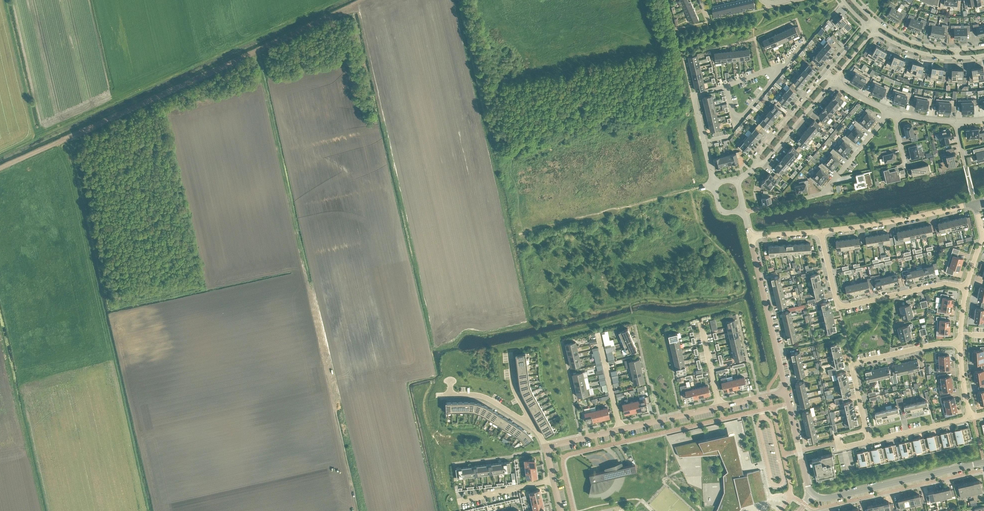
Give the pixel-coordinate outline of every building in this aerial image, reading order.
[(950,6),(953,6),(953,8),(960,9),(960,2),(957,2),(957,0),(950,0),(950,6)] [(973,0),(967,0),(967,1),(963,2),(965,8),(970,7),(970,5),(974,5),(973,0)] [(683,5),(685,11),(694,7),(691,2),(683,5)] [(895,6),(890,3),(887,8),(890,10),(886,16),(891,19),(897,10),(894,8),(895,6)] [(719,14),(717,5),(711,6),(713,15),(713,16),(719,14)] [(685,11),(687,16),(696,13),(694,7),(685,11)] [(897,10),(891,19),(896,22),(900,16),(903,18),(906,12),(901,9),(900,12),(897,10)] [(696,13),(687,16),(690,22),(698,18),(698,19),(699,18),(696,13)] [(914,16),(909,14),(906,20),(910,21),(907,27),(913,30),(917,20),(913,18),(914,16)] [(835,15),(830,20),(834,24),(833,24),(838,29),(847,20),(842,16),(838,19),(835,15)] [(922,22),(917,20),(913,30),(919,32),(921,26),(924,27),(926,21),(923,19),(922,22)] [(847,20),(838,29),(842,33),(844,31),(845,33),(850,29),(848,28),(851,25),(847,20)] [(935,22),(929,21),(928,28),(931,29),(930,35),(936,36),(938,26),(934,25),(935,22)] [(972,24),(974,31),(977,30),(978,37),(983,35),(983,34),(982,25),(976,26),(976,23),(972,24)] [(942,26),(938,26),(936,36),(942,37),(943,31),(947,31),(948,25),(942,24),(942,26)] [(951,25),(951,32),(954,32),(954,38),(960,38),(960,27),(960,25),(954,25),(951,25)] [(960,25),(960,27),(960,38),(966,38),(966,31),(969,31),(969,25),(966,25),(960,25)] [(800,32),(798,26),(795,27),(794,26),(789,28),(793,37),(798,34),(798,33),(800,32)] [(789,28),(784,31),(788,39),(793,37),(789,28)] [(784,31),(779,33),(782,41),(788,39),(784,31)] [(779,33),(773,35),(777,44),(782,41),(779,33)] [(773,35),(768,38),(772,46),(777,44),(773,35)] [(772,46),(768,38),(763,40),(767,49),(772,46)] [(826,40),(823,44),(831,51),(834,47),(826,40)] [(823,44),(819,49),(827,55),(831,51),(823,44)] [(874,60),(881,48),(876,45),(873,51),(870,50),(869,50),(866,56),(869,58),(870,57),(874,60)] [(883,64),(886,59),(883,57),(886,51),(881,48),(874,60),(879,63),(880,62),(883,64)] [(820,50),(816,54),(823,60),(827,55),(819,49),(820,50)] [(823,60),(816,54),(810,61),(814,64),(816,62),(819,65),(823,60)] [(894,69),(899,57),(894,54),(891,61),(888,60),(885,65),(889,67),(889,66),(894,69)] [(902,72),(905,67),(902,66),(905,59),(899,57),(894,69),(900,71),(902,72)] [(915,75),(918,63),(912,62),(910,68),(907,67),(906,73),(909,74),(915,75)] [(815,69),(807,63),(803,68),(811,74),(815,69)] [(923,78),(925,72),(922,71),(924,65),(918,63),(915,75),(920,77),(923,78)] [(936,80),(937,67),(931,66),(931,73),(927,73),(927,79),(930,79),(936,80)] [(855,84),(862,72),(858,69),(855,67),(851,73),(854,75),(850,81),(855,84)] [(944,81),(945,75),(942,75),(943,68),(937,67),(936,80),(941,80),(941,81),(944,81)] [(972,75),(969,75),(970,81),(973,81),(973,82),(979,81),(977,67),(971,68),(972,75)] [(811,74),(803,68),(804,68),(801,72),(800,71),(800,72),(808,78),(811,74)] [(948,75),(948,81),(951,81),(957,81),(957,82),(957,68),(951,68),(951,75),(948,75)] [(957,68),(957,82),(966,82),(966,76),(963,76),(963,68),(957,68)] [(800,72),(796,76),(804,83),(808,78),(800,72)] [(867,82),(870,77),(867,75),(867,76),(862,73),(863,72),(862,72),(855,84),(860,87),(864,81),(867,82)] [(804,83),(796,76),(792,81),(793,81),(791,84),(795,87),(797,84),(800,87),(804,83)] [(880,85),(881,83),(876,80),(873,79),(871,84),(873,86),(871,92),(876,95),(880,85)] [(881,97),(884,91),(887,92),(890,86),(887,85),(886,87),(880,85),(876,95),(881,97)] [(789,86),(786,90),(793,96),(796,92),(789,86)] [(898,103),(902,90),(902,91),(896,89),(893,88),(891,94),(894,94),(892,101),(898,103)] [(781,94),(789,101),(793,96),(786,90),(782,94),(781,94)] [(909,99),(911,92),(908,91),(907,91),(902,90),(898,103),(904,105),(906,98),(909,99)] [(836,93),(832,98),(840,105),(840,104),(843,99),(844,100),(846,98),(844,96),(842,94),(838,91),(836,93)] [(785,105),(789,101),(781,94),(780,92),(778,94),(780,96),(777,99),(778,99),(776,102),(780,105),(782,102),(785,105)] [(921,109),(923,96),(917,95),(914,94),(913,100),(916,101),(915,108),(921,109)] [(931,103),(932,98),(929,97),(923,96),(921,109),(927,110),(928,103),(931,103)] [(832,98),(829,102),(837,109),(840,105),(832,98)] [(944,112),(945,99),(939,99),(939,98),(936,98),(935,104),(938,104),(938,111),(944,112)] [(950,112),(950,105),(953,105),(954,99),(951,99),(945,99),(944,112),(950,112)] [(961,99),(958,99),(958,105),(961,105),(962,112),(967,112),(967,99),(961,100),(961,99)] [(973,99),(967,99),(967,112),(973,112),(973,105),(976,105),(976,99),(973,99)] [(829,102),(825,106),(833,113),(837,109),(829,102)] [(858,102),(848,113),(851,115),(861,104),(858,102)] [(769,108),(777,115),(781,110),(774,104),(770,109),(769,108)] [(825,106),(822,110),(830,117),(833,113),(825,106)] [(754,117),(758,113),(753,108),(749,113),(754,117)] [(769,108),(765,113),(773,120),(777,115),(769,108)] [(868,108),(866,108),(865,110),(861,115),(871,123),(875,118),(870,114),(871,112),(868,108)] [(830,117),(822,110),(818,115),(823,119),(822,120),(825,123),(830,118),(830,117)] [(762,117),(770,124),(773,120),(765,113),(766,114),(763,118),(762,117)] [(855,121),(855,122),(861,126),(862,124),(867,128),(871,123),(861,115),(859,118),(858,117),(857,119),(855,121)] [(757,124),(761,127),(763,125),(766,128),(770,124),(762,117),(758,121),(759,122),(757,124)] [(814,120),(811,124),(818,130),(823,123),(820,120),(818,122),(814,120)] [(850,129),(859,137),(863,132),(859,128),(861,126),(855,122),(855,121),(853,124),(854,125),(851,129),(850,129)] [(757,124),(751,132),(758,138),(762,133),(759,130),(761,127),(757,124)] [(811,124),(807,128),(814,134),(818,130),(811,124)] [(914,135),(911,124),(909,125),(909,124),(905,125),(905,126),(904,126),(906,136),(910,136),(911,139),(911,141),(917,140),(917,137),(916,134),(914,135)] [(807,128),(804,132),(811,138),(814,134),(807,128)] [(966,129),(967,137),(979,136),(982,136),(982,140),(983,139),(983,132),(981,132),(978,133),(978,128),(966,129)] [(855,142),(859,137),(850,129),(846,134),(844,136),(849,140),(851,138),(855,142)] [(942,131),(938,132),(940,139),(941,139),(942,145),(949,143),(948,137),(951,137),(949,129),(945,130),(945,129),(942,130),(942,131)] [(747,135),(746,135),(754,142),(758,138),(751,132),(747,136),(747,135)] [(804,132),(800,136),(808,143),(807,142),(811,138),(804,132)] [(746,135),(743,140),(751,147),(754,142),(746,135)] [(844,136),(843,135),(840,140),(842,141),(840,144),(848,151),(852,146),(847,142),(849,140),(844,136)] [(800,144),(798,146),(801,149),(803,147),(804,148),(808,143),(800,136),(796,141),(800,144)] [(751,147),(743,140),(742,139),(738,144),(739,145),(737,147),(741,151),(743,149),(747,151),(751,147)] [(840,144),(839,143),(834,148),(834,147),(832,149),(837,154),(839,152),(844,156),(848,151),(840,144)] [(916,144),(908,146),(911,158),(924,155),(923,152),(922,152),(921,148),(917,149),(916,144)] [(792,146),(789,150),(797,157),(796,156),(801,149),(798,146),(796,149),(792,146)] [(973,149),(973,152),(977,152),(978,154),(976,154),(978,161),(983,160),(983,146),(973,149)] [(837,154),(832,149),(830,152),(831,152),(827,157),(836,164),(840,160),(835,156),(837,154)] [(885,161),(886,162),(890,161),(890,160),(895,159),(894,158),(895,157),(894,153),(893,153),(893,152),(887,153),(886,149),(880,151),(881,158),(884,157),(885,161)] [(789,150),(785,154),(793,161),(797,157),(789,150)] [(736,153),(730,154),(732,163),(738,162),(737,157),(740,157),(739,151),(736,152),(736,153)] [(953,153),(945,155),(946,160),(940,161),(942,167),(948,166),(948,167),(956,165),(953,153)] [(785,154),(782,158),(790,165),(789,164),(792,160),(793,161),(785,154)] [(721,166),(719,155),(719,157),(713,158),(715,167),(721,166)] [(822,162),(820,164),(826,168),(827,166),(832,170),(836,164),(827,157),(826,157),(822,161),(822,162)] [(782,158),(778,163),(786,170),(790,165),(782,158)] [(778,170),(776,173),(779,176),(785,169),(786,170),(778,163),(774,167),(778,170)] [(820,163),(818,166),(819,167),(815,171),(815,170),(814,171),(824,179),(828,174),(824,170),(826,168),(820,164),(820,163)] [(928,164),(909,168),(910,168),(912,175),(930,171),(928,164)] [(895,167),(884,170),(885,173),(883,173),(885,179),(890,178),(890,180),(900,178),(898,170),(896,170),(895,167)] [(810,175),(810,176),(809,178),(814,182),(816,180),(820,184),(824,179),(814,171),(810,175)] [(857,181),(854,182),(855,188),(866,185),(866,183),(871,182),(869,171),(856,174),(857,181)] [(769,173),(765,178),(773,184),(775,181),(777,183),(781,178),(775,173),(773,176),(769,173)] [(773,184),(765,178),(761,182),(761,188),(763,188),(765,186),(769,188),(773,184)] [(805,180),(799,181),(799,184),(795,185),(796,192),(807,190),(806,186),(809,185),(808,179),(805,180)] [(761,197),(763,204),(768,203),(767,202),(772,201),(771,197),(773,196),(772,194),(772,193),(763,193),(764,196),(761,197)] [(971,226),(969,216),(966,217),(966,216),(960,217),(962,226),(967,225),(968,227),(971,226)] [(962,226),(960,217),(954,219),(957,228),(957,231),(963,229),(962,226)] [(915,237),(914,228),(908,229),(910,238),(911,242),(916,240),(915,237)] [(904,239),(902,230),(897,231),(897,234),(893,235),(895,244),(899,243),(898,240),(904,239)] [(888,233),(882,234),(884,243),(889,242),(890,244),(893,244),(892,237),(889,237),(888,233),(889,233),(888,233)] [(953,247),(949,260),(961,264),(963,258),(957,256),(959,249),(953,247)] [(961,264),(949,260),(945,272),(951,274),(953,268),(959,269),(961,264)] [(907,269),(902,271),(903,278),(906,278),(907,280),(907,281),(913,279),(911,271),(908,271),(907,269)] [(771,278),(772,284),(781,282),(779,276),(771,278)] [(853,293),(851,284),(845,286),(845,287),(844,287),(845,290),(846,289),(847,294),(847,295),(853,293)] [(942,299),(942,302),(942,303),(952,304),(952,298),(946,297),(947,294),(941,293),(940,299),(942,299)] [(831,307),(830,301),(821,303),(817,304),(818,310),(822,309),(831,307)] [(942,303),(942,302),(940,302),(940,306),(938,305),(937,311),(944,312),(945,309),(951,310),(952,304),(942,303)] [(900,306),(901,312),(912,309),(911,303),(900,306)] [(974,313),(983,315),(983,304),(983,308),(975,307),(975,310),(974,310),(974,313)] [(912,309),(901,312),(902,318),(913,315),(912,309)] [(781,312),(783,319),(791,317),(790,310),(781,312)] [(974,313),(973,317),(974,317),(974,320),(981,321),(980,325),(983,325),(983,318),(983,315),(974,313)] [(937,319),(937,325),(949,326),(950,320),(944,319),(944,316),(936,315),(936,319),(937,319)] [(899,331),(899,333),(910,331),(911,331),(910,327),(910,324),(909,325),(898,327),(898,328),(897,328),(898,331),(899,331)] [(949,326),(937,325),(936,334),(939,335),(939,338),(942,338),(942,335),(943,335),(943,332),(949,332),(949,326)] [(618,332),(621,337),(630,333),(628,328),(618,332)] [(910,331),(899,333),(900,335),(899,336),(899,339),(900,338),(900,339),(911,337),(910,331)] [(621,337),(623,342),(632,338),(630,333),(621,337)] [(623,342),(625,348),(634,344),(632,338),(623,342)] [(566,344),(567,349),(577,347),(575,341),(566,344)] [(634,344),(625,348),(627,353),(637,349),(634,344)] [(972,356),(983,356),(983,352),(983,346),(980,346),(980,349),(973,350),(973,352),(972,352),(972,356)] [(791,353),(792,359),(801,357),(799,351),(791,353)] [(938,358),(939,362),(949,361),(949,354),(943,355),(943,351),(938,352),(935,352),(936,358),(938,358)] [(981,366),(983,366),(983,362),(983,356),(972,356),(972,361),(973,361),(973,363),(981,363),(981,366)] [(579,358),(569,361),(571,366),(581,364),(579,358)] [(629,361),(630,367),(640,364),(639,358),(629,361)] [(834,362),(830,363),(831,365),(832,366),(833,366),(833,368),(827,369),(828,372),(835,371),(835,368),(844,365),(843,360),(834,362)] [(949,361),(939,362),(939,366),(936,366),(936,372),(944,371),(944,368),(950,368),(949,361)] [(896,374),(893,375),(895,382),(898,381),(897,375),(899,375),(898,372),(902,372),(900,363),(894,364),(896,374)] [(983,376),(983,366),(981,366),(981,369),(974,370),(974,372),(973,373),(974,377),(983,376)] [(838,376),(838,379),(847,377),(846,371),(836,373),(835,371),(828,372),(829,375),(835,374),(835,376),(838,376)] [(573,374),(574,380),(584,377),(582,372),(573,374)] [(939,384),(941,384),(952,382),(952,379),(951,379),(950,376),(945,376),(944,373),(937,374),(939,384)] [(643,375),(633,378),(634,383),(644,381),(643,375)] [(983,386),(983,376),(974,377),(975,382),(976,381),(976,383),(983,382),(983,386)] [(519,382),(521,389),(530,386),(529,381),(519,382)] [(795,383),(797,389),(805,387),(804,381),(795,383)] [(952,382),(941,384),(942,388),(939,388),(940,394),(947,393),(947,390),(952,389),(952,386),(953,386),(952,382)] [(693,398),(691,389),(690,386),(687,386),(686,384),(680,386),(681,391),(685,391),(687,399),(693,398)] [(521,389),(523,396),(532,391),(530,386),(521,389)] [(589,388),(576,391),(578,397),(590,394),(589,388)] [(523,396),(526,401),(535,396),(532,391),(523,396)] [(944,402),(945,406),(955,403),(954,397),(948,398),(947,395),(940,397),(941,402),(944,402)] [(526,401),(529,406),(538,401),(535,396),(526,401)] [(645,398),(639,399),(642,409),(647,408),(646,402),(649,402),(648,396),(644,396),(645,398)] [(895,407),(892,408),(894,416),(899,415),(897,405),(900,405),(898,397),(895,398),(897,404),(894,405),(895,407)] [(902,397),(898,397),(900,405),(903,404),(905,414),(911,412),(909,404),(906,405),(905,402),(903,403),(902,397)] [(844,405),(845,408),(854,406),(852,400),(843,403),(842,400),(835,401),(835,404),(841,403),(842,405),(844,405)] [(474,411),(479,413),(483,403),(476,401),(474,411)] [(529,406),(532,411),(541,406),(538,401),(529,406)] [(631,412),(628,402),(622,403),(625,413),(631,412)] [(479,413),(484,415),(489,407),(483,403),(479,413)] [(955,403),(945,406),(942,406),(945,416),(952,415),(951,411),(957,410),(955,403)] [(532,411),(534,416),(543,411),(541,406),(532,411)] [(484,415),(488,418),(494,410),(489,407),(484,415)] [(607,407),(601,408),(604,418),(609,417),(607,407)] [(488,418),(493,421),(499,413),(494,410),(488,418)] [(593,421),(590,411),(585,412),(584,410),(581,411),(583,417),(586,417),(587,422),(593,421)] [(802,412),(803,419),(812,417),(810,410),(802,412)] [(534,416),(537,421),(546,416),(543,411),(534,416)] [(493,421),(498,424),(503,416),(499,413),(493,421)] [(498,424),(503,427),(508,419),(503,416),(498,424)] [(537,421),(540,426),(549,421),(546,416),(537,421)] [(856,418),(848,420),(844,421),(845,426),(858,423),(856,418)] [(503,427),(508,430),(513,422),(508,419),(503,427)] [(540,426),(543,431),(552,426),(549,421),(540,426)] [(508,430),(513,433),(518,425),(513,422),(508,430)] [(513,433),(517,436),(523,428),(518,425),(513,433)] [(552,426),(543,431),(546,436),(555,431),(552,426)] [(968,439),(971,438),(969,427),(962,429),(961,428),(955,430),(955,429),(954,429),(957,442),(963,440),(964,443),(968,442),(968,439)] [(517,436),(521,439),(528,432),(523,428),(517,436)] [(943,445),(944,445),(949,443),(950,446),(954,445),(951,432),(948,432),(947,431),(941,433),(941,432),(940,432),(943,445)] [(528,432),(521,439),(525,443),(533,437),(528,432)] [(724,491),(722,497),(726,500),(728,498),(736,503),(737,501),(738,501),(739,501),(740,505),(766,499),(767,499),(760,469),(754,471),(743,473),(737,446),(725,434),(675,446),(679,456),(720,454),(727,470),(723,474),(724,491)] [(926,436),(927,437),(929,448),(935,447),(936,450),(940,449),(937,435),(934,436),(934,434),(927,436),(926,436)] [(929,448),(927,437),(923,438),(920,439),(920,438),(913,439),(913,440),(915,451),(916,451),(922,450),(922,453),(927,452),(926,449),(929,448)] [(915,451),(913,440),(906,442),(906,441),(899,442),(901,454),(908,453),(908,456),(913,455),(912,452),(915,451)] [(885,445),(885,447),(888,458),(894,456),(894,459),(899,458),(895,444),(892,445),(892,444),(885,446),(885,445)] [(871,448),(871,450),(874,461),(880,459),(880,462),(885,461),(884,459),(888,458),(885,447),(878,448),(878,447),(871,449),(871,448)] [(874,461),(871,450),(864,452),(864,451),(857,452),(858,458),(857,458),(858,463),(859,463),(860,464),(866,463),(867,466),(871,465),(870,462),(874,461)] [(821,456),(811,459),(816,478),(835,474),(833,463),(834,462),(832,453),(821,455),(821,456)] [(592,481),(589,494),(593,495),(597,495),(601,494),(602,497),(606,495),(609,493),(613,491),(616,488),(618,490),(621,486),(623,482),(624,478),(625,473),(637,471),(635,463),(623,466),(622,462),(604,467),(605,470),(589,474),(591,481),(592,481)] [(958,487),(956,488),(958,498),(961,497),(961,496),(981,491),(981,493),(983,492),(983,490),(982,482),(980,482),(979,480),(973,481),(958,485),(958,487)] [(950,487),(944,488),(946,497),(955,495),(953,489),(950,490),(950,487)] [(530,491),(532,497),(541,495),(540,489),(530,491)] [(933,491),(934,491),(934,490),(928,492),(929,495),(925,495),(927,501),(935,499),(933,491)] [(913,495),(915,504),(924,502),(923,496),(920,497),(919,494),(913,495)] [(532,497),(533,503),(542,501),(541,495),(532,497)] [(722,497),(716,510),(736,510),(740,505),(739,501),(738,501),(737,501),(736,503),(728,498),(726,500),(722,497)] [(905,507),(903,498),(897,499),(898,502),(895,502),(896,509),(905,507)] [(533,503),(534,509),(544,507),(542,501),(533,503)] [(883,502),(885,510),(886,510),(894,509),(892,503),(889,504),(889,501),(883,502)]
